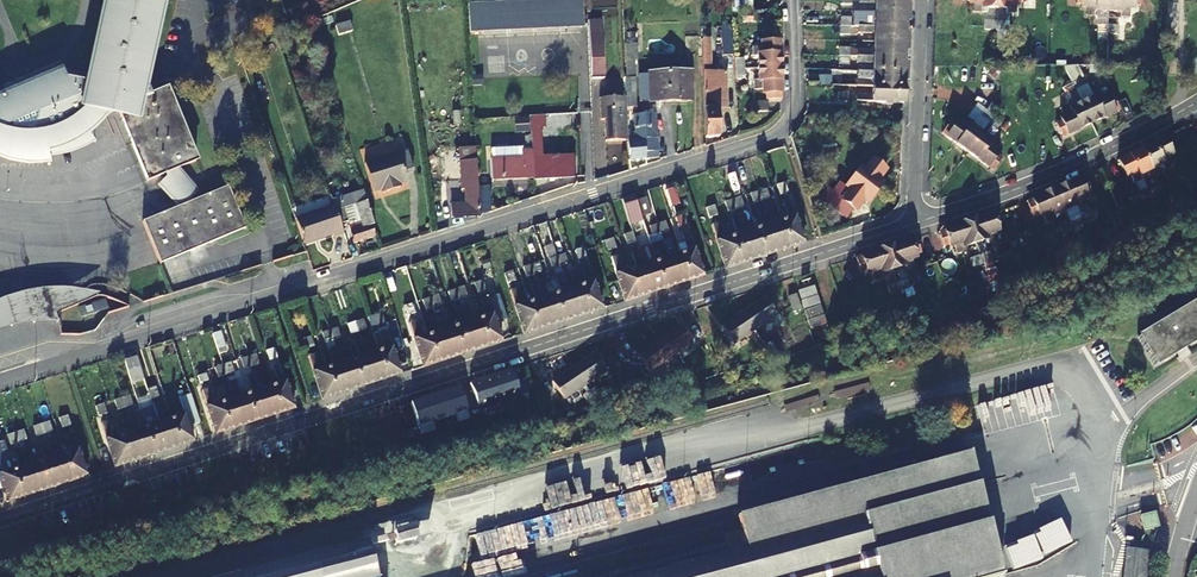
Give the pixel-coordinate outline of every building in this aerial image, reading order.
[(124,8),(119,11),(103,7),(87,78),(63,73),(60,66),(59,66),(3,89),(5,95),(0,97),(0,148),(9,151),(8,149),(60,129),(66,147),(75,142),(83,138),(97,128),(105,116),(103,110),(144,92),(144,89),(162,5),(140,0),(126,0),(124,8)] [(103,7),(119,11),(124,8),(126,0),(104,0),(103,7)] [(469,32),(494,31),(582,26),(581,0),(548,0),(548,1),(506,3),(506,0),(468,0),(469,32)] [(859,4),(875,4),(875,13),(905,13),(905,0),(859,0),(859,4)] [(983,9),(995,9),(995,0),(970,0),(970,4),(973,4),(973,13),(983,14),(983,9)] [(995,9),(1006,10),(1006,14),(1016,15),(1016,6),(1020,6),(1020,0),(995,0),(995,9)] [(1096,13),(1108,13),(1108,0),(1083,0),(1083,8),(1086,8),(1086,17),(1096,17),(1096,13)] [(1108,13),(1119,13),(1119,18),(1129,18),(1129,10),(1133,10),(1133,0),(1108,0),(1108,13)] [(292,30),(298,27),(291,9),(286,12),(292,30)] [(755,13),(737,14),(737,23),(755,23),(755,13)] [(904,28),(905,13),(875,13),(875,21),(858,21),(858,27),(904,28)] [(587,21),(588,36),(603,36),(602,20),(587,21)] [(351,22),(336,27),(339,36),(354,32),(351,22)] [(903,43),(904,28),(858,27),(858,33),(874,33),(873,42),(903,43)] [(590,80),(604,79),(603,36),(588,36),(590,80)] [(952,37),(939,36),(939,44),(952,45),(952,37)] [(722,56),(732,56),(731,38),(721,38),(722,56)] [(756,57),(756,68),(780,68),(780,42),(760,43),(760,46),(752,47),(752,57),(756,57)] [(903,58),(903,43),(873,42),(873,51),(857,50),(857,57),(903,58)] [(256,55),(264,51),(261,44),(252,48),(256,55)] [(638,44),(627,45),(627,77),(626,77),(626,97),(627,108),(636,108),(636,61),(638,61),(638,44)] [(849,49),(839,48),(839,56),(849,57),(849,49)] [(1125,62),(1125,53),(1107,53),(1107,61),(1125,62)] [(701,56),(702,65),(702,79),(702,82),(705,138),(719,137),(718,110),(723,110),(723,98),(727,98),(726,79),(726,72),(710,72),(710,56),(701,56)] [(903,73),(903,58),(857,57),(857,63),(873,63),(873,72),(903,73)] [(954,57),(939,57),(939,65),(954,65),(954,57)] [(744,68),(743,59),(735,59),(735,68),(744,68)] [(744,68),(735,68),(736,79),(744,79),(744,68)] [(780,68),(756,68),(757,80),(753,80),(753,90),(762,89),(762,94),(781,94),(780,68)] [(873,72),(856,71),(856,87),(872,87),(902,88),(903,73),(873,72)] [(648,74),(639,74),(639,102),(648,102),(649,103),(693,101),(692,72),(648,73),(648,74)] [(1085,87),(1081,81),(1073,85),(1076,91),(1085,87)] [(1073,85),(1063,89),(1066,96),(1076,91),(1073,85)] [(855,102),(871,103),(902,104),(903,88),(902,88),(872,87),(871,95),(856,95),(855,102)] [(105,116),(119,110),(149,180),(166,173),(180,168),(196,161),(167,90),(147,98),(144,92),(103,110),(105,116)] [(1091,95),(1092,99),(1082,104),(1091,124),(1113,113),(1105,97),(1102,98),(1099,91),(1091,95)] [(847,93),(838,93),(838,101),(847,102),(847,93)] [(627,108),(626,97),(600,98),(601,119),(605,119),(606,141),(627,139),(627,108)] [(766,102),(751,103),(751,112),(767,112),(766,102)] [(1063,117),(1059,118),(1067,135),(1091,124),(1082,104),(1071,109),(1069,105),(1060,109),(1063,117)] [(994,117),(985,111),(981,116),(989,123),(994,117)] [(627,142),(628,161),(658,158),(654,113),(634,116),(636,141),(627,142)] [(997,128),(1001,123),(994,117),(989,123),(997,128)] [(968,152),(981,134),(971,127),(973,124),(966,119),(961,125),(958,123),(947,137),(968,152)] [(56,150),(66,147),(60,129),(8,149),(9,151),(14,152),(34,153),(56,150)] [(534,178),(576,177),(575,156),(544,157),(543,150),(542,130),(531,131),(532,151),(534,178)] [(968,152),(987,168),(998,153),(995,151),(1000,145),(993,139),(990,142),(981,134),(968,152)] [(1140,150),(1151,170),(1162,165),(1164,169),(1172,164),(1168,157),(1171,156),(1163,139),(1140,150)] [(491,159),(523,158),(522,151),(522,148),(490,149),(491,159)] [(1140,175),(1151,170),(1140,150),(1118,161),(1126,178),(1130,176),(1134,183),(1142,179),(1140,175)] [(534,178),(532,151),(522,151),(523,158),(491,159),(492,179),(534,178)] [(385,188),(386,192),(400,188),(398,184),(407,181),(405,174),(414,171),(408,153),(399,155),(399,154),(365,164),(373,191),(381,189),(385,188)] [(863,171),(860,169),(845,188),(840,184),(832,193),(855,211),(863,200),(867,203),(877,191),(881,185),(877,182),(885,172),(871,161),(863,171)] [(452,204),(452,216),(480,216),(479,192),(477,162),(461,162),(462,190),(466,190),(466,203),(452,204)] [(192,199),(201,191),(180,168),(166,173),(168,177),(159,185),(178,209),(193,203),(192,199)] [(1169,185),(1166,178),(1157,183),(1160,190),(1169,185)] [(1056,190),(1064,211),(1075,206),(1077,210),(1086,205),(1083,198),(1085,197),(1079,180),(1056,190)] [(784,183),(777,185),(780,195),(787,193),(784,183)] [(1126,205),(1116,183),(1107,187),(1117,209),(1126,205)] [(1157,183),(1148,187),(1151,194),(1160,190),(1157,183)] [(193,203),(178,209),(143,223),(160,264),(245,228),(229,188),(193,203)] [(674,188),(667,191),(671,206),(679,203),(674,188)] [(769,199),(766,189),(759,191),(762,201),(769,199)] [(332,196),(333,202),(352,196),(350,190),(332,196)] [(1053,216),(1064,211),(1056,190),(1033,200),(1039,217),(1043,215),(1046,222),(1054,219),(1053,216)] [(374,224),(364,191),(352,196),(333,202),(335,206),(341,224),(348,221),(350,225),(348,226),(354,243),(374,236),(371,225),(374,224)] [(491,191),(479,192),(480,216),(491,212),(491,191)] [(759,191),(751,194),(754,204),(762,201),(759,191)] [(646,197),(637,200),(643,217),(652,214),(646,197)] [(743,207),(740,197),(733,199),(736,210),(743,207)] [(733,199),(726,202),(729,211),(736,210),(733,199)] [(789,214),(790,218),(782,220),(791,247),(804,243),(790,200),(784,202),(788,214),(789,214)] [(341,224),(335,206),(296,219),(304,243),(333,234),(334,237),(344,234),(341,224)] [(714,206),(706,208),(709,218),(717,216),(714,206)] [(770,206),(764,208),(778,252),(791,247),(782,220),(773,223),(772,219),(774,218),(770,206)] [(764,226),(756,229),(765,256),(778,252),(764,208),(757,210),(761,222),(763,222),(764,226)] [(744,214),(738,216),(752,260),(765,256),(756,229),(748,231),(747,227),(748,227),(744,214)] [(969,222),(976,244),(986,240),(988,244),(997,241),(995,233),(998,232),(992,215),(969,222)] [(683,216),(676,218),(679,228),(686,226),(683,216)] [(739,234),(731,237),(739,264),(752,260),(738,216),(732,218),(736,231),(738,230),(739,234)] [(1083,227),(1079,219),(1070,223),(1072,231),(1083,227)] [(667,232),(664,222),(658,224),(661,234),(667,232)] [(964,247),(976,244),(969,222),(945,230),(950,247),(954,246),(957,254),(965,251),(964,247)] [(725,269),(739,264),(731,237),(721,240),(720,236),(722,235),(718,223),(711,225),(725,269)] [(1070,223),(1060,227),(1063,235),(1072,231),(1070,223)] [(658,224),(650,226),(653,236),(661,234),(658,224)] [(642,240),(639,230),(633,232),(636,242),(642,240)] [(633,232),(624,235),(627,245),(636,242),(633,232)] [(688,247),(689,250),(681,253),(690,280),(703,276),(689,233),(682,235),(686,247),(688,247)] [(612,239),(605,241),(608,251),(616,248),(612,239)] [(677,284),(690,280),(681,253),(672,255),(671,252),(673,251),(669,239),(664,241),(677,284)] [(887,248),(894,270),(906,266),(908,270),(915,267),(913,260),(918,258),(912,240),(887,248)] [(663,259),(656,261),(664,289),(677,284),(664,241),(657,243),(660,255),(662,255),(663,259)] [(1022,241),(1014,244),(1019,260),(1028,257),(1022,241)] [(651,293),(664,289),(656,261),(647,264),(646,260),(648,260),(644,247),(638,249),(651,293)] [(882,274),(894,270),(887,248),(861,256),(867,275),(872,273),(874,281),(883,277),(882,274)] [(583,249),(575,251),(578,261),(586,258),(583,249)] [(638,267),(630,269),(639,296),(651,293),(638,249),(631,252),(635,264),(637,263),(638,267)] [(992,261),(989,253),(979,256),(982,264),(992,261)] [(567,264),(564,255),(557,257),(560,267),(567,264)] [(625,301),(639,296),(630,269),(620,273),(619,269),(621,269),(617,256),(611,258),(625,301)] [(979,256),(970,259),(973,267),(982,264),(979,256)] [(557,257),(550,259),(552,269),(560,267),(557,257)] [(955,287),(945,258),(937,261),(947,289),(955,287)] [(534,275),(541,272),(538,263),(531,265),(534,275)] [(534,275),(531,265),(524,267),(527,277),(534,275)] [(587,280),(588,283),(580,286),(589,313),(602,309),(588,265),(581,268),(586,280),(587,280)] [(512,271),(504,274),(508,283),(515,281),(512,271)] [(568,272),(562,274),(576,317),(589,313),(580,286),(571,288),(570,285),(572,284),(568,272)] [(562,291),(555,294),(563,321),(576,317),(562,274),(555,276),(560,288),(561,288),(562,291)] [(543,280),(536,282),(550,326),(563,321),(555,294),(546,297),(545,293),(547,293),(543,280)] [(910,288),(908,280),(898,283),(900,291),(910,288)] [(475,283),(478,293),(486,291),(482,281),(475,283)] [(537,300),(529,302),(537,329),(550,326),(536,282),(530,284),(534,297),(535,296),(537,300)] [(898,283),(888,286),(891,294),(900,291),(898,283)] [(467,297),(464,287),(456,289),(459,299),(467,297)] [(524,334),(537,329),(529,302),(520,305),(519,302),(520,301),(517,288),(510,291),(524,334)] [(456,289),(449,292),(452,302),(459,299),(456,289)] [(796,294),(789,297),(794,312),(801,309),(796,294)] [(441,305),(438,295),(430,298),(434,308),(441,305)] [(777,315),(765,297),(744,312),(756,330),(777,315)] [(430,298),(423,300),(426,310),(434,308),(430,298)] [(488,312),(488,315),(480,318),(489,345),(501,341),(488,298),(481,300),(486,312),(488,312)] [(412,304),(404,306),(407,316),(415,314),(412,304)] [(468,304),(462,306),(476,350),(489,345),(480,318),(471,321),(470,317),(472,317),(468,304)] [(821,305),(805,310),(808,318),(823,313),(821,305)] [(1137,341),(1153,368),(1196,342),(1196,305),(1137,341)] [(463,324),(454,326),(463,354),(476,350),(462,306),(456,308),(460,321),(462,320),(463,324)] [(744,312),(722,327),(734,344),(756,330),(744,312)] [(442,313),(436,315),(449,358),(463,354),(454,326),(445,329),(444,326),(446,325),(442,313)] [(382,314),(375,316),(377,326),(385,324),(382,314)] [(437,332),(429,335),(438,362),(449,358),(436,315),(429,317),(434,329),(436,329),(437,332)] [(824,315),(808,320),(811,327),(826,323),(824,315)] [(366,329),(363,320),(355,323),(359,332),(366,329)] [(423,367),(438,362),(429,335),(420,338),(418,334),(421,334),(417,321),(410,323),(423,367)] [(359,332),(355,323),(348,324),(351,334),(359,332)] [(692,343),(680,326),(659,340),(671,358),(692,343)] [(341,338),(338,328),(330,331),(333,340),(341,338)] [(851,340),(848,329),(834,333),(837,344),(846,341),(851,340)] [(333,340),(330,331),(322,333),(325,343),(333,340)] [(387,345),(388,348),(379,351),(388,378),(401,374),(387,331),(380,333),(385,346),(387,345)] [(311,337),(303,339),(306,349),(314,346),(311,337)] [(367,337),(361,339),(375,383),(388,378),(379,351),(370,354),(369,350),(371,350),(367,337)] [(361,357),(354,359),(362,387),(375,383),(361,339),(354,341),(358,354),(360,353),(361,357)] [(659,340),(637,355),(650,372),(671,358),(659,340)] [(836,352),(848,348),(846,341),(837,344),(832,345),(836,352)] [(777,349),(773,343),(767,346),(771,353),(777,349)] [(342,345),(335,347),(349,391),(362,387),(354,359),(345,362),(344,358),(346,358),(342,345)] [(767,346),(760,351),(764,357),(771,353),(767,346)] [(335,365),(328,368),(337,395),(349,391),(335,347),(329,350),(332,362),(334,361),(335,365)] [(274,349),(267,351),(270,361),(278,359),(274,349)] [(608,370),(596,353),(574,368),(585,385),(608,370)] [(249,357),(252,367),(260,364),(257,354),(249,357)] [(323,400),(337,395),(328,368),(319,371),(317,367),(319,366),(316,354),(309,356),(323,400)] [(241,359),(244,369),(252,367),(249,357),(241,359)] [(142,373),(137,358),(125,361),(133,384),(144,380),(142,373)] [(234,373),(230,363),(223,365),(226,375),(234,373)] [(223,365),(216,368),(219,378),(226,375),(223,365)] [(279,380),(280,383),(272,386),(281,413),(295,409),(280,366),(273,368),(277,380),(279,380)] [(574,368),(552,383),(564,400),(585,385),(574,368)] [(693,376),(688,369),(682,374),(686,380),(693,376)] [(204,371),(197,374),(200,384),(208,382),(204,371)] [(260,372),(254,374),(268,417),(281,413),(272,386),(264,389),(263,385),(264,385),(260,372)] [(256,421),(268,417),(254,374),(248,376),(252,389),(253,388),(254,392),(247,395),(256,421)] [(682,374),(675,379),(679,384),(686,380),(682,374)] [(235,380),(228,383),(242,426),(256,421),(247,395),(238,397),(237,394),(239,393),(235,380)] [(174,381),(167,384),(170,393),(178,391),(174,381)] [(229,400),(221,403),(230,430),(242,426),(228,383),(222,385),(226,397),(228,397),(229,400)] [(508,402),(517,399),(512,384),(504,387),(508,402)] [(158,397),(155,387),(148,390),(151,400),(158,397)] [(600,393),(596,387),(589,391),(594,397),(600,393)] [(63,391),(68,407),(76,405),(71,389),(63,391)] [(216,434),(230,430),(221,403),(212,406),(211,402),(213,401),(209,389),(203,391),(216,434)] [(1008,413),(1010,421),(1038,413),(1032,389),(984,402),(988,419),(1008,413)] [(589,391),(583,395),(587,401),(594,397),(589,391)] [(133,406),(130,395),(122,398),(126,408),(133,406)] [(122,398),(115,400),(118,411),(126,408),(122,398)] [(180,412),(181,416),(171,419),(180,446),(194,441),(180,398),(174,400),(177,413),(180,412)] [(476,413),(471,398),(464,401),(469,415),(476,413)] [(453,404),(458,421),(466,418),(461,401),(453,404)] [(104,404),(96,407),(99,417),(107,414),(104,404)] [(160,405),(153,407),(167,450),(180,446),(171,419),(164,421),(163,418),(164,417),(160,405)] [(142,413),(146,427),(154,454),(167,450),(153,407),(148,409),(149,411),(142,413)] [(134,413),(128,415),(142,458),(154,454),(146,427),(138,430),(137,426),(138,426),(134,413)] [(129,432),(120,435),(129,462),(142,458),(128,415),(122,417),(125,430),(128,429),(129,432)] [(68,416),(60,418),(63,429),(71,426),(68,416)] [(53,432),(49,422),(42,424),(45,434),(53,432)] [(115,467),(129,462),(120,435),(112,438),(111,434),(113,434),(109,422),(101,424),(115,467)] [(42,424),(34,427),(38,437),(45,434),(42,424)] [(27,440),(23,430),(16,432),(20,443),(27,440)] [(16,432),(8,435),(12,445),(20,443),(16,432)] [(73,450),(65,453),(74,480),(87,476),(73,433),(66,435),(70,448),(72,447),(73,450)] [(74,480),(65,453),(57,456),(56,453),(58,452),(54,439),(47,441),(61,484),(74,480)] [(46,456),(47,459),(39,461),(48,489),(61,484),(47,441),(40,444),(45,456),(46,456)] [(48,489),(39,461),(31,464),(30,461),(32,460),(28,448),(22,450),(36,493),(48,489)] [(21,464),(22,467),(14,470),(23,497),(36,493),(22,450),(15,452),(19,464),(21,464)] [(291,450),(283,453),(288,470),(296,467),(291,450)] [(14,470),(9,455),(3,457),(2,456),(0,457),(0,488),(4,487),(9,501),(23,497),(14,470)] [(1000,576),(969,456),(736,518),(740,533),(577,576),(1000,576)] [(209,497),(203,480),(194,483),(199,500),(209,497)] [(193,484),(184,486),(189,502),(197,499),(193,484)] [(151,494),(142,496),(147,511),(156,508),(151,494)] [(131,500),(122,503),(127,518),(136,515),(131,500)] [(582,509),(471,534),(476,557),(587,532),(582,509)] [(410,523),(412,530),(415,541),(432,536),(428,519),(427,514),(409,519),(410,523)] [(1153,514),(1139,518),(1143,532),(1157,528),(1153,514)] [(416,544),(415,541),(412,530),(391,536),(392,538),(393,544),(394,549),(416,544)] [(368,551),(366,545),(365,543),(237,576),(376,576),(368,551)] [(1147,552),(1131,550),(1128,576),(1145,576),(1147,552)] [(467,568),(469,576),(510,576),(508,570),(517,568),(515,556),(467,568)]
